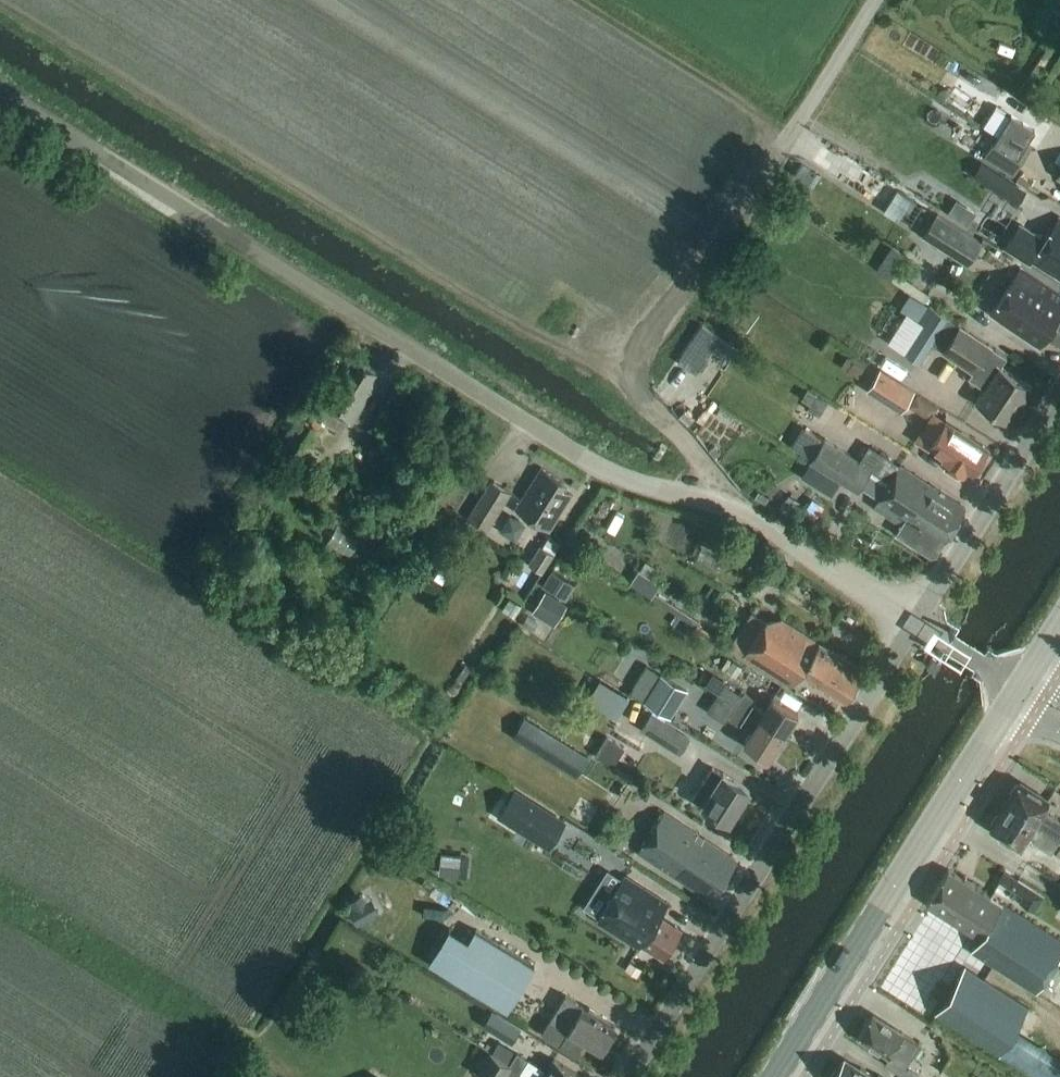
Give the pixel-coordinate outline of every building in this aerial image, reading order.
[(1013,112),(996,141),(1021,156),(1038,128),(1013,112)] [(1012,172),(1021,156),(996,141),(986,157),(1012,172)] [(982,163),(973,176),(1019,205),(1028,192),(982,163)] [(967,264),(980,242),(934,213),(921,234),(967,264)] [(1004,250),(1028,265),(1031,261),(1059,279),(1059,218),(1059,217),(1043,242),(1019,226),(1004,250)] [(891,279),(900,267),(887,258),(878,270),(891,279)] [(1020,269),(990,315),(1037,346),(1045,335),(1059,345),(1059,296),(1020,269)] [(956,317),(970,282),(957,277),(943,312),(956,317)] [(919,322),(929,306),(911,294),(901,310),(908,315),(919,322)] [(932,342),(948,318),(929,306),(919,322),(924,325),(918,333),(932,342)] [(715,347),(722,337),(702,324),(678,361),(698,374),(715,347)] [(1008,423),(1032,387),(993,362),(1000,352),(957,324),(941,350),(974,371),(969,378),(985,388),(976,402),(1008,423)] [(741,349),(722,337),(715,347),(723,352),(734,359),(741,349)] [(915,353),(908,365),(947,390),(955,378),(915,353)] [(857,376),(866,361),(854,354),(845,370),(857,376)] [(351,421),(377,382),(371,378),(376,371),(353,355),(322,402),(351,421)] [(898,410),(912,389),(879,367),(865,388),(898,410)] [(816,396),(807,411),(819,417),(827,403),(816,396)] [(958,430),(945,422),(934,415),(917,441),(941,457),(940,459),(955,468),(958,463),(973,473),(980,462),(982,463),(988,454),(986,452),(988,449),(959,430),(958,430)] [(812,458),(824,439),(804,426),(792,445),(812,458)] [(812,458),(809,463),(856,492),(871,468),(861,462),(824,439),(812,458)] [(892,477),(899,466),(870,447),(861,462),(871,468),(890,480),(892,477)] [(920,523),(945,539),(965,508),(899,466),(892,477),(902,483),(898,491),(919,504),(915,511),(924,517),(920,523)] [(549,530),(571,494),(560,487),(564,482),(541,468),(517,509),(549,530)] [(936,554),(945,539),(920,523),(924,517),(915,511),(919,504),(898,491),(902,483),(892,477),(890,480),(873,507),(901,525),(896,533),(931,556),(936,554)] [(489,531),(512,493),(491,480),(468,519),(489,531)] [(789,494),(780,509),(791,516),(800,501),(789,494)] [(571,535),(566,543),(577,551),(583,542),(571,535)] [(543,573),(556,553),(542,544),(530,564),(543,573)] [(573,584),(552,571),(543,585),(565,598),(573,584)] [(545,593),(532,613),(552,625),(564,606),(545,593)] [(516,603),(509,614),(514,618),(522,607),(516,603)] [(818,642),(781,618),(766,619),(744,654),(792,685),(800,672),(843,699),(862,669),(819,641),(818,642)] [(935,671),(941,661),(933,656),(927,666),(935,671)] [(742,667),(728,658),(722,668),(735,677),(742,667)] [(632,692),(640,698),(667,715),(685,688),(658,671),(649,665),(632,692)] [(465,685),(473,672),(465,667),(457,680),(465,685)] [(737,706),(784,736),(798,713),(773,697),(768,705),(764,711),(753,704),(756,699),(745,692),(737,706)] [(689,720),(700,730),(720,708),(709,698),(689,720)] [(685,720),(692,708),(679,700),(671,713),(685,720)] [(769,759),(784,736),(737,706),(728,719),(739,726),(740,724),(751,731),(744,743),(769,759)] [(680,753),(690,737),(650,711),(639,727),(680,753)] [(589,757),(524,717),(515,732),(580,772),(589,757)] [(506,767),(525,778),(538,754),(520,744),(506,767)] [(722,774),(712,767),(703,782),(713,789),(703,805),(729,821),(750,789),(723,773),(722,774)] [(1059,842),(1059,840),(1059,823),(1043,812),(1050,801),(1020,782),(1019,783),(1017,782),(1008,796),(1010,798),(1004,808),(1059,842)] [(514,790),(497,818),(548,850),(565,822),(514,790)] [(1051,855),(1059,842),(1004,808),(1000,814),(998,812),(989,827),(991,828),(991,829),(1020,848),(1027,837),(1033,841),(1032,843),(1051,855)] [(720,885),(736,860),(662,813),(637,853),(703,896),(713,881),(720,885)] [(616,839),(611,846),(620,853),(628,841),(618,835),(616,839)] [(468,856),(441,853),(438,875),(466,878),(468,856)] [(1059,955),(1059,942),(948,870),(927,904),(980,938),(970,952),(1036,994),(1059,955)] [(1012,891),(1018,881),(1005,872),(999,882),(1012,891)] [(663,957),(681,929),(660,915),(668,903),(624,876),(596,920),(639,948),(642,944),(663,957)] [(535,966),(475,930),(467,943),(448,931),(429,962),(448,974),(507,1011),(535,966)] [(630,962),(626,970),(636,977),(641,969),(630,962)] [(964,967),(934,1013),(998,1054),(1028,1008),(964,967)] [(583,1041),(600,1051),(615,1026),(596,1014),(597,1012),(590,1008),(588,1010),(583,1006),(583,1007),(570,999),(569,999),(566,996),(557,1011),(551,1021),(543,1033),(575,1054),(581,1045),(583,1041)] [(912,1057),(920,1044),(905,1034),(873,1014),(858,1038),(889,1057),(891,1053),(893,1055),(897,1048),(912,1057)] [(509,1064),(490,1053),(479,1071),(488,1076),(503,1076),(504,1076),(529,1076),(509,1064)] [(529,1076),(582,1076),(554,1059),(545,1074),(540,1071),(542,1069),(516,1053),(509,1064),(529,1076)] [(844,1060),(843,1059),(841,1059),(842,1061),(843,1062),(839,1069),(837,1068),(836,1068),(830,1076),(884,1076),(879,1074),(877,1076),(861,1067),(859,1070),(844,1060)]
